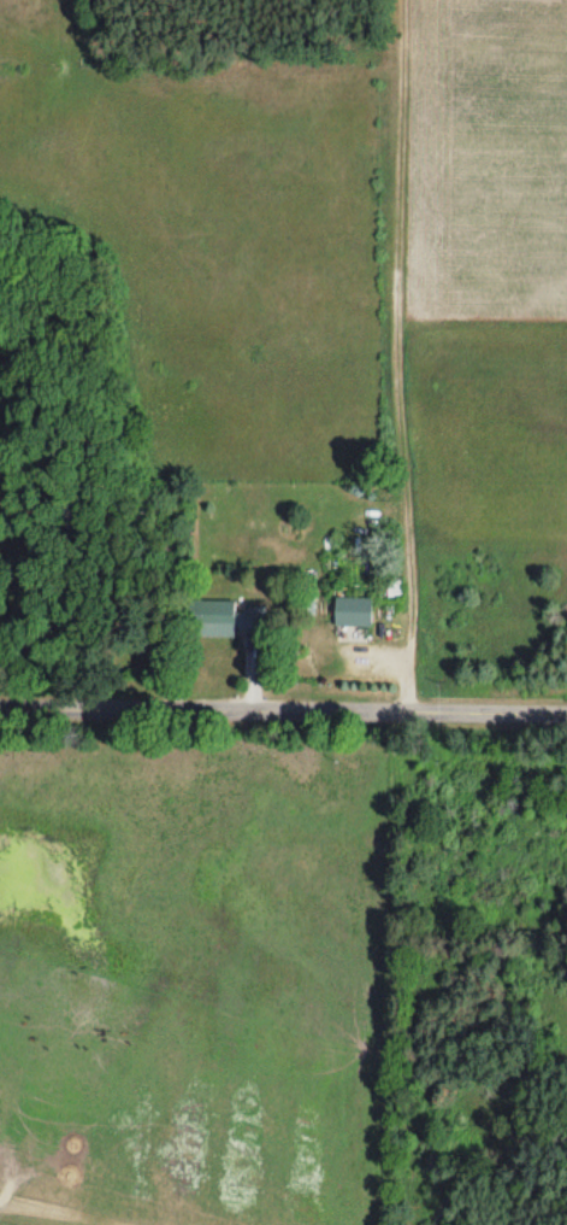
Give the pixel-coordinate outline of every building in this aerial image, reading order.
[(371,598),(335,598),(335,626),(371,626),(371,598)] [(241,636),(241,601),(187,601),(187,636),(241,636)]
